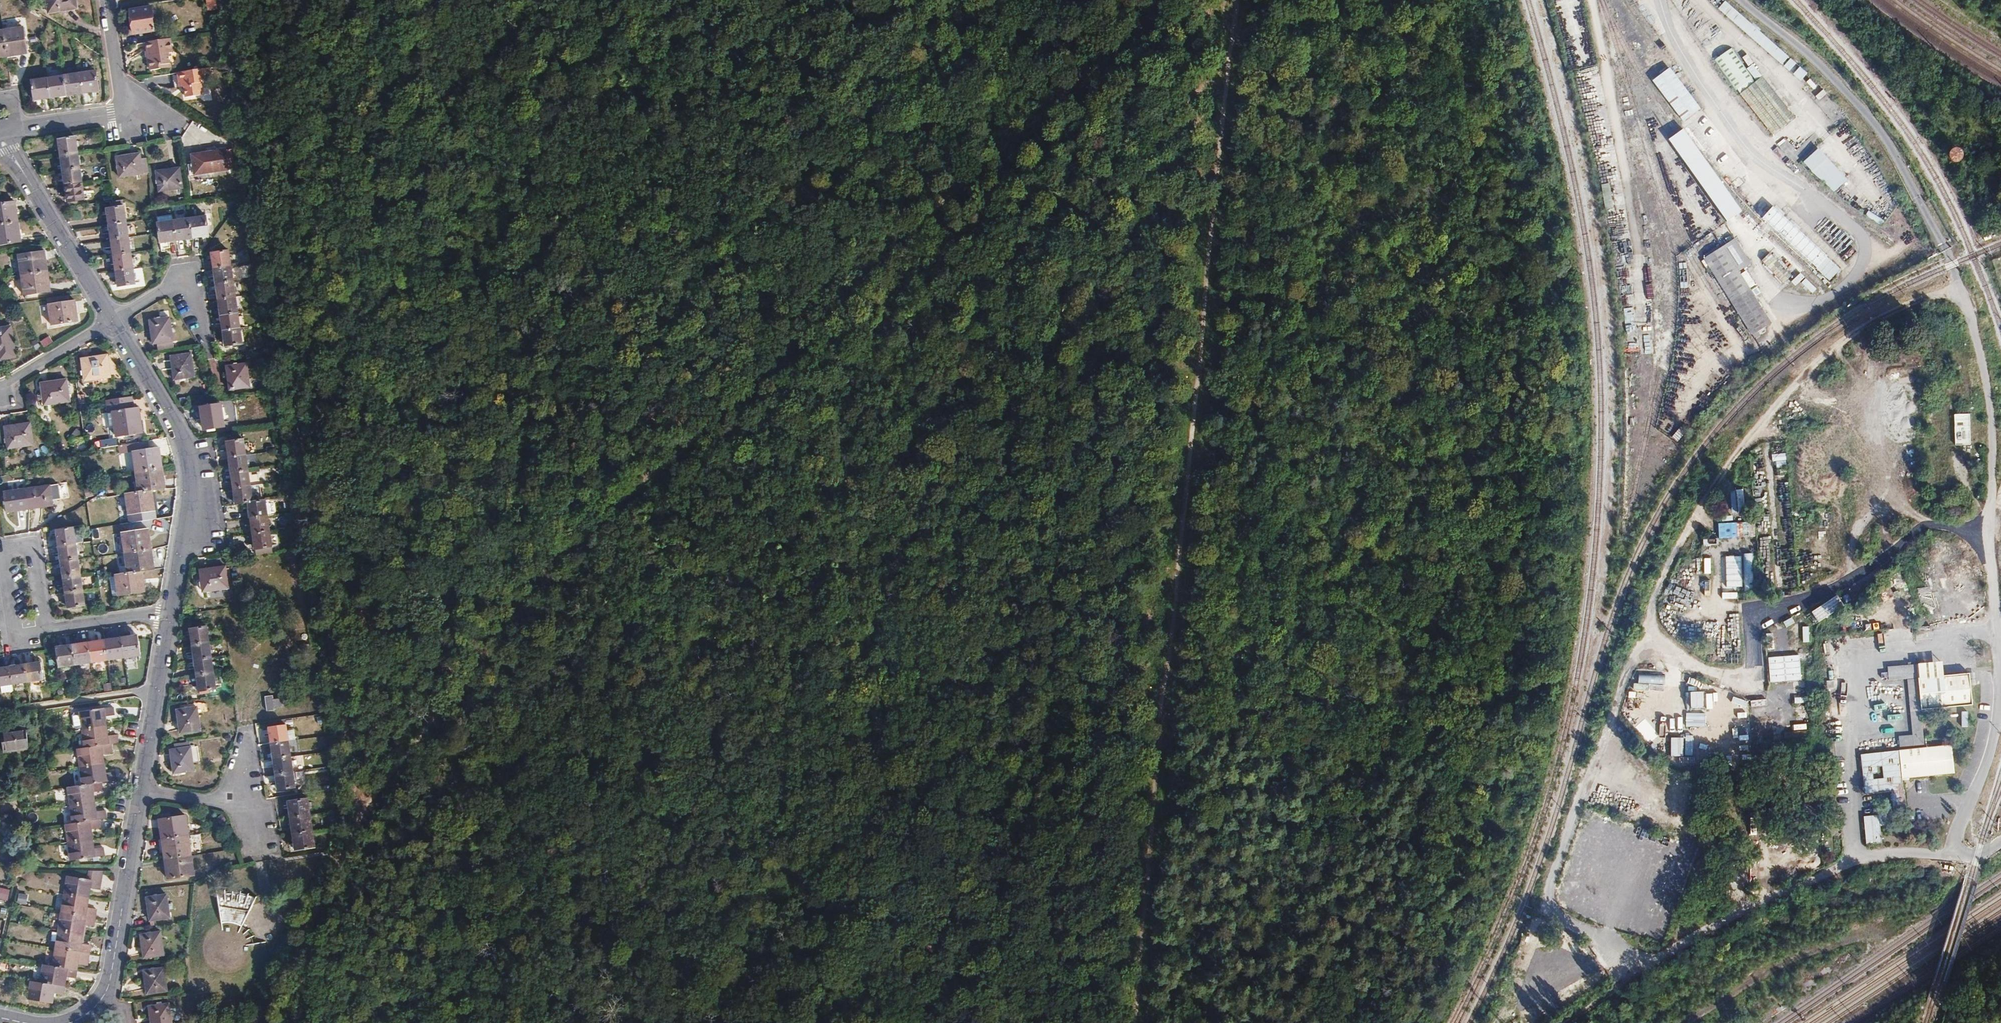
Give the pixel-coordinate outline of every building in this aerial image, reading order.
[(76,0),(46,0),(48,13),(77,9),(76,0)] [(1716,10),(1801,79),(1808,71),(1722,2),(1716,10)] [(152,6),(129,10),(133,34),(154,31),(152,17),(154,17),(152,6)] [(23,28),(4,31),(7,56),(15,55),(15,53),(26,51),(23,28)] [(151,70),(160,69),(160,65),(170,63),(168,53),(170,53),(168,39),(146,42),(151,70)] [(1713,59),(1769,136),(1793,118),(1753,62),(1747,67),(1732,46),(1713,59)] [(1746,54),(1740,57),(1746,66),(1752,62),(1746,54)] [(1680,123),(1698,110),(1667,67),(1649,80),(1680,123)] [(206,69),(180,73),(182,87),(185,86),(186,97),(203,94),(201,81),(208,80),(206,69)] [(96,72),(80,74),(83,93),(98,90),(96,72)] [(80,74),(64,76),(67,95),(83,93),(80,74)] [(50,98),(67,95),(64,76),(47,78),(50,98)] [(34,100),(50,98),(47,78),(32,81),(34,100)] [(59,140),(61,155),(78,153),(75,137),(59,140)] [(1782,138),(1777,145),(1787,152),(1792,146),(1782,138)] [(1815,148),(1800,162),(1832,193),(1846,179),(1815,148)] [(229,170),(226,150),(192,155),(195,175),(229,170)] [(61,155),(63,171),(80,169),(78,153),(61,155)] [(142,173),(140,153),(117,157),(119,177),(142,173)] [(179,168),(156,172),(159,191),(182,188),(179,168)] [(63,171),(65,186),(82,184),(80,169),(63,171)] [(1610,183),(1602,184),(1606,210),(1615,208),(1610,183)] [(84,200),(82,184),(65,186),(68,202),(84,200)] [(1828,282),(1841,268),(1753,190),(1746,199),(1762,213),(1757,219),(1828,282)] [(123,207),(122,200),(113,202),(110,202),(111,208),(107,209),(109,224),(127,221),(124,207),(123,207)] [(18,222),(17,214),(14,215),(13,203),(0,204),(0,225),(18,222)] [(206,216),(191,218),(193,238),(209,235),(206,216)] [(191,218),(173,221),(176,240),(193,238),(191,218)] [(1830,219),(1817,230),(1838,254),(1851,242),(1830,219)] [(109,224),(111,240),(129,238),(127,221),(109,224)] [(160,242),(176,240),(173,221),(157,223),(160,242)] [(0,225),(0,245),(18,243),(16,230),(19,229),(18,222),(0,225)] [(111,240),(114,256),(131,253),(129,238),(111,240)] [(1748,337),(1770,324),(1749,288),(1753,286),(1743,269),(1749,265),(1734,238),(1701,257),(1748,337)] [(212,253),(214,269),(231,267),(228,251),(212,253)] [(21,276),(47,272),(46,264),(44,264),(42,252),(18,255),(21,276)] [(114,259),(116,271),(133,269),(131,253),(114,256),(105,257),(105,261),(114,259)] [(1768,253),(1759,261),(1781,285),(1790,276),(1768,253)] [(231,267),(214,269),(216,285),(233,283),(231,267)] [(135,284),(133,269),(116,271),(118,287),(135,284)] [(49,279),(47,272),(21,276),(24,295),(48,292),(46,279),(49,279)] [(1810,294),(1815,290),(1799,272),(1789,282),(1794,287),(1799,282),(1810,294)] [(233,283),(216,285),(219,300),(235,297),(233,283)] [(219,300),(221,316),(238,314),(235,297),(219,300)] [(78,322),(77,314),(74,315),(72,302),(49,305),(52,325),(78,322)] [(1624,322),(1633,323),(1635,309),(1625,308),(1624,322)] [(221,316),(223,331),(240,329),(238,314),(221,316)] [(158,350),(173,348),(169,318),(150,321),(153,343),(157,343),(158,350)] [(1626,326),(1628,334),(1637,331),(1634,324),(1626,326)] [(0,328),(0,359),(15,357),(11,327),(0,328)] [(240,329),(223,331),(225,346),(242,344),(240,329)] [(45,348),(54,343),(49,337),(41,342),(45,348)] [(1637,351),(1638,344),(1629,342),(1628,349),(1637,351)] [(191,354),(172,356),(175,379),(194,376),(191,354)] [(107,356),(82,359),(85,381),(110,377),(107,356)] [(246,364),(227,366),(230,390),(249,387),(246,364)] [(1872,379),(1874,365),(1867,364),(1865,379),(1872,379)] [(1911,377),(1897,379),(1898,386),(1912,384),(1911,377)] [(66,380),(41,383),(43,405),(69,402),(66,380)] [(113,411),(115,425),(117,437),(142,433),(138,408),(133,408),(131,398),(107,401),(108,412),(113,411)] [(220,404),(201,407),(205,430),(224,427),(220,404)] [(1951,414),(1952,446),(1969,446),(1969,414),(1951,414)] [(31,424),(5,427),(8,448),(34,444),(31,424)] [(229,458),(245,455),(243,440),(227,442),(229,458)] [(136,473),(162,469),(161,461),(159,461),(157,448),(148,450),(147,442),(127,445),(128,453),(133,452),(136,473)] [(1783,453),(1771,455),(1774,469),(1786,466),(1783,453)] [(231,473),(248,471),(245,455),(229,458),(231,473)] [(136,473),(139,492),(152,490),(160,489),(163,489),(161,476),(163,476),(162,469),(136,473)] [(248,471),(231,473),(234,489),(250,486),(248,471)] [(54,485),(26,489),(29,509),(52,505),(52,504),(57,503),(54,485)] [(250,486),(234,489),(236,504),(249,502),(253,502),(250,486)] [(7,512),(29,509),(26,489),(4,492),(7,512)] [(1743,499),(1743,489),(1729,489),(1729,499),(1743,499)] [(139,492),(126,494),(130,523),(156,519),(155,511),(153,511),(151,498),(153,498),(152,490),(139,492)] [(253,502),(249,502),(251,519),(267,517),(265,500),(253,502)] [(251,519),(253,535),(270,532),(267,517),(251,519)] [(1717,544),(1717,537),(1750,536),(1749,521),(1716,522),(1717,537),(1701,538),(1701,544),(1717,544)] [(57,531),(59,546),(75,543),(83,542),(81,528),(73,530),(73,528),(57,531)] [(122,533),(125,554),(151,550),(150,542),(147,542),(145,530),(122,533)] [(270,532),(253,535),(255,550),(272,548),(270,532)] [(59,546),(62,562),(78,560),(75,543),(59,546)] [(151,550),(125,554),(128,574),(141,572),(151,570),(149,558),(152,557),(151,550)] [(1752,590),(1752,554),(1723,554),(1724,591),(1752,590)] [(62,562),(64,577),(80,575),(78,560),(62,562)] [(225,567),(200,571),(203,592),(228,588),(225,567)] [(128,574),(116,575),(119,596),(142,592),(140,580),(142,580),(141,572),(128,574)] [(80,575),(64,577),(66,593),(83,591),(80,575)] [(85,605),(83,591),(66,593),(69,608),(85,605)] [(1785,627),(1794,623),(1791,616),(1782,620),(1785,627)] [(190,629),(193,645),(209,643),(207,627),(190,629)] [(1772,632),(1765,633),(1767,649),(1774,648),(1772,632)] [(137,635),(121,638),(124,657),(140,654),(137,635)] [(121,638),(105,640),(108,660),(124,657),(121,638)] [(108,660),(105,640),(89,643),(92,662),(108,660)] [(89,643),(73,646),(76,664),(92,662),(89,643)] [(193,645),(195,660),(211,658),(209,643),(193,645)] [(59,667),(76,664),(73,646),(57,648),(59,667)] [(1800,655),(1767,655),(1767,681),(1800,681),(1800,655)] [(195,660),(197,677),(214,674),(211,658),(195,660)] [(1923,746),(1920,708),(1970,705),(1967,672),(1940,674),(1939,661),(1885,664),(1886,680),(1904,679),(1906,714),(1909,714),(1910,734),(1897,735),(1898,750),(1859,752),(1862,793),(1890,791),(1891,812),(1905,811),(1902,777),(1953,773),(1951,744),(1923,746)] [(40,662),(25,665),(28,682),(43,680),(40,662)] [(12,684),(28,682),(25,665),(9,667),(12,684)] [(12,684),(9,667),(0,668),(0,686),(12,684)] [(216,690),(214,674),(197,677),(199,692),(216,690)] [(1636,683),(1663,684),(1664,676),(1636,674),(1636,683)] [(1712,707),(1712,693),(1702,693),(1702,690),(1686,690),(1686,708),(1712,707)] [(273,696),(265,697),(267,711),(274,710),(275,709),(284,707),(291,707),(290,698),(273,699),(273,696)] [(1732,696),(1730,701),(1744,706),(1745,701),(1732,696)] [(1901,699),(1888,700),(1889,707),(1901,707),(1901,699)] [(101,829),(99,820),(107,818),(106,811),(96,812),(95,802),(94,793),(103,791),(102,782),(116,780),(115,772),(107,773),(104,755),(112,753),(111,744),(119,743),(117,735),(108,736),(106,726),(105,717),(115,716),(113,707),(80,712),(82,730),(85,748),(77,750),(83,785),(68,787),(70,805),(73,824),(66,825),(71,861),(105,856),(104,847),(94,849),(91,830),(101,829)] [(201,730),(197,707),(178,710),(181,733),(201,730)] [(1771,711),(1754,710),(1753,727),(1770,728),(1771,711)] [(1967,727),(1968,711),(1960,710),(1959,726),(1967,727)] [(1704,712),(1685,712),(1684,726),(1704,727),(1704,712)] [(270,728),(272,744),(289,741),(286,726),(270,728)] [(1,734),(4,752),(30,749),(27,730),(1,734)] [(1692,736),(1669,736),(1669,755),(1692,755),(1692,736)] [(289,741),(272,744),(274,759),(291,757),(289,741)] [(190,747),(171,750),(175,773),(193,771),(190,747)] [(274,759),(276,775),(293,772),(291,757),(274,759)] [(293,772),(276,775),(279,791),(296,788),(293,772)] [(292,819),(311,815),(308,799),(289,802),(292,819)] [(163,838),(165,838),(189,834),(186,815),(162,819),(164,832),(162,832),(163,838)] [(311,815),(292,819),(294,835),(313,832),(311,815)] [(1879,842),(1879,815),(1863,815),(1863,843),(1879,842)] [(313,832),(294,835),(297,851),(316,848),(313,832)] [(166,859),(168,858),(192,855),(189,834),(165,838),(167,850),(164,850),(166,859)] [(192,855),(168,858),(170,871),(167,871),(168,879),(195,875),(192,855)] [(75,979),(78,965),(78,961),(88,963),(89,954),(91,945),(81,943),(83,935),(85,925),(94,927),(97,910),(87,908),(89,898),(90,889),(100,891),(101,882),(68,876),(59,931),(56,949),(53,967),(44,965),(41,983),(32,982),(29,999),(52,1003),(54,993),(64,995),(67,977),(75,979)] [(8,900),(11,889),(0,886),(0,898),(8,900)] [(27,904),(28,894),(19,893),(18,903),(27,904)] [(166,895),(147,898),(150,921),(170,918),(166,895)] [(222,907),(221,922),(245,923),(246,908),(222,907)] [(203,941),(203,943),(203,946),(203,948),(203,951),(203,953),(204,956),(205,958),(206,960),(208,962),(209,964),(211,966),(213,967),(215,969),(218,970),(220,971),(222,972),(225,972),(227,972),(230,972),(232,972),(235,971),(237,970),(239,969),(242,968),(244,966),(245,964),(247,963),(249,960),(250,958),(251,956),(252,954),(252,951),(252,949),(252,946),(252,944),(252,941),(251,939),(250,936),(249,934),(247,932),(246,930),(244,928),(242,927),(240,925),(238,924),(235,923),(233,923),(230,922),(228,922),(225,922),(223,923),(220,923),(218,924),(216,925),(213,926),(211,928),(210,930),(208,932),(206,934),(205,936),(204,938),(203,941)] [(160,932),(141,935),(144,958),(163,955),(160,932)] [(164,968),(144,971),(147,994),(167,991),(164,968)] [(170,1004),(149,1007),(152,1022),(173,1022),(170,1004)]
